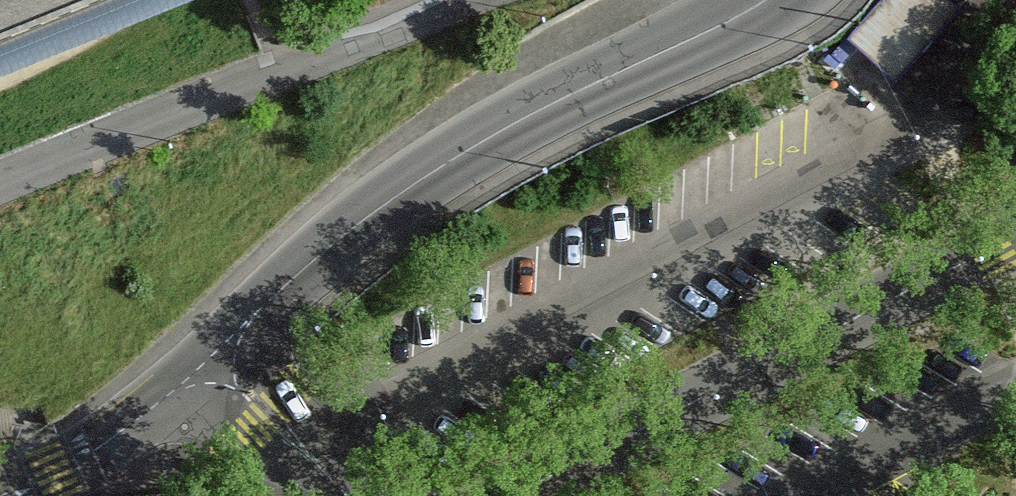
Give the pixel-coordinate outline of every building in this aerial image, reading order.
[(56,0),(0,0),(0,22),(56,0)] [(954,0),(878,0),(845,40),(906,89),(968,12),(954,0)]
